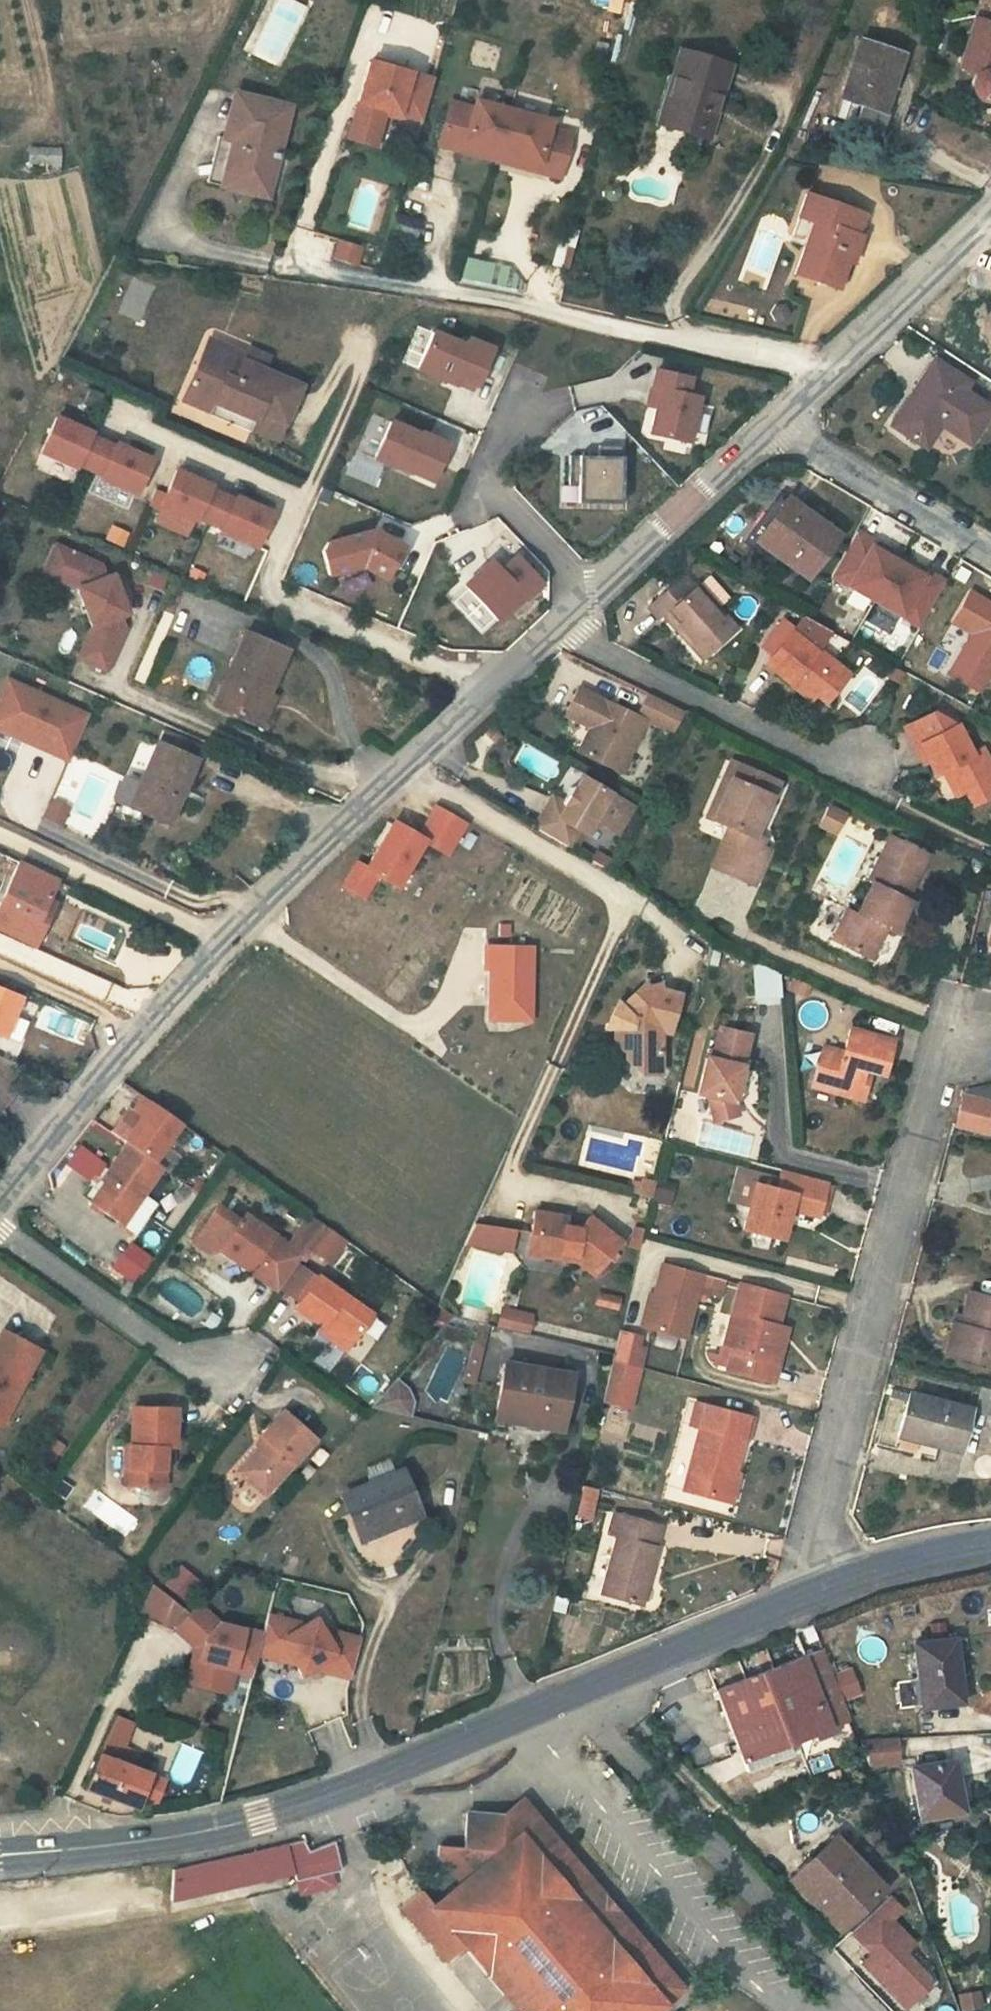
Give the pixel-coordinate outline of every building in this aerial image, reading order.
[(977,13),(990,19),(990,0),(983,0),(977,13)] [(977,13),(958,63),(966,66),(961,78),(969,81),(969,88),(972,94),(976,98),(982,101),(989,101),(990,100),(990,19),(977,13)] [(899,53),(857,37),(837,93),(880,108),(899,53)] [(662,122),(705,136),(725,71),(674,54),(666,78),(674,80),(662,122)] [(420,123),(432,83),(369,65),(351,126),(378,134),(384,113),(420,123)] [(282,101),(227,92),(221,135),(229,137),(221,184),(261,190),(268,151),(275,152),(282,101)] [(508,112),(472,102),(470,109),(506,119),(508,112)] [(462,143),(498,153),(506,119),(470,109),(448,103),(436,145),(459,152),(462,143)] [(506,119),(545,130),(547,123),(508,112),(506,119)] [(506,119),(498,153),(535,163),(532,172),(556,178),(568,136),(545,130),(506,119)] [(378,134),(351,126),(347,140),(374,148),(378,134)] [(221,184),(229,137),(221,135),(211,134),(204,181),(221,184)] [(462,143),(459,152),(496,162),(498,153),(462,143)] [(60,146),(45,146),(45,159),(60,159),(60,146)] [(498,153),(496,162),(532,172),(535,163),(498,153)] [(793,268),(840,285),(867,211),(811,190),(803,211),(812,214),(793,268)] [(409,223),(394,219),(389,238),(403,242),(409,223)] [(466,344),(433,330),(417,366),(455,383),(458,376),(477,384),(494,348),(469,337),(466,344)] [(214,370),(223,347),(209,341),(199,364),(214,370)] [(247,357),(223,347),(214,370),(199,364),(184,401),(209,410),(212,400),(252,416),(247,430),(272,440),(293,386),(254,370),(259,356),(248,352),(247,357)] [(968,443),(989,411),(960,391),(966,381),(935,362),(908,405),(894,426),(924,445),(939,424),(968,443)] [(693,378),(659,371),(656,388),(663,389),(661,407),(655,434),(694,442),(702,397),(690,394),(693,378)] [(663,389),(656,388),(652,405),(661,407),(663,389)] [(252,416),(212,400),(206,419),(246,435),(247,430),(252,416)] [(77,428),(55,418),(41,454),(76,469),(78,464),(91,470),(104,475),(102,480),(137,494),(152,459),(133,452),(116,444),(114,449),(101,443),(88,438),(90,433),(77,428)] [(421,433),(393,421),(377,459),(404,471),(405,469),(435,482),(451,444),(421,431),(421,433)] [(597,455),(568,455),(568,485),(577,485),(577,503),(607,503),(607,496),(622,496),(623,456),(620,456),(620,445),(597,445),(597,455)] [(76,469),(41,454),(35,470),(70,485),(76,469)] [(177,470),(162,505),(197,520),(199,515),(212,520),(225,526),(223,531),(258,545),(273,510),(253,502),(238,496),(236,500),(223,495),(210,489),(212,485),(190,475),(177,470)] [(845,535),(793,504),(767,543),(819,576),(845,535)] [(328,542),(323,551),(330,574),(363,564),(386,577),(404,544),(374,528),(328,542)] [(863,533),(836,578),(882,604),(907,558),(891,549),(889,554),(878,548),(881,543),(863,533)] [(55,542),(44,568),(77,583),(93,628),(81,654),(111,668),(127,633),(122,613),(129,611),(115,572),(108,575),(103,563),(55,542)] [(490,561),(466,584),(499,620),(523,597),(525,599),(541,583),(516,556),(500,571),(490,561)] [(907,558),(882,604),(926,628),(953,584),(935,574),(932,578),(922,572),(924,568),(907,558)] [(678,577),(652,600),(701,656),(732,628),(691,582),(686,586),(678,577)] [(457,585),(446,595),(482,633),(493,622),(457,585)] [(990,665),(990,604),(971,592),(954,623),(973,634),(950,674),(977,690),(990,665)] [(806,615),(791,632),(815,651),(833,630),(806,615)] [(751,656),(763,665),(791,632),(780,622),(751,656)] [(270,693),(289,650),(249,631),(220,700),(255,715),(265,691),(270,693)] [(763,665),(788,685),(793,679),(802,686),(797,692),(809,701),(816,694),(825,701),(840,684),(827,670),(832,664),(815,651),(791,632),(763,665)] [(43,697),(39,705),(3,690),(0,697),(0,735),(23,744),(26,736),(72,755),(89,716),(43,697)] [(644,694),(634,712),(586,691),(578,706),(601,718),(593,733),(585,747),(622,765),(646,718),(670,729),(680,711),(644,694)] [(570,722),(593,733),(601,718),(578,706),(570,722)] [(908,725),(918,744),(955,724),(946,706),(908,725)] [(918,744),(933,772),(940,769),(954,793),(963,789),(970,802),(990,791),(990,778),(986,769),(990,767),(990,762),(984,748),(971,753),(955,724),(918,744)] [(169,726),(158,749),(197,767),(209,743),(169,726)] [(197,767),(158,749),(137,793),(129,811),(168,829),(197,767)] [(703,812),(711,817),(738,760),(731,757),(703,812)] [(770,794),(760,789),(767,773),(738,760),(711,817),(726,825),(719,838),(736,846),(726,869),(749,880),(766,848),(757,843),(762,833),(754,829),(770,794)] [(583,822),(591,826),(599,813),(627,827),(640,804),(582,773),(574,789),(564,785),(557,797),(565,802),(547,834),(570,848),(576,838),(583,822)] [(767,773),(760,789),(770,794),(778,778),(767,773)] [(124,787),(115,805),(129,811),(137,793),(124,787)] [(547,834),(565,802),(557,797),(549,793),(530,825),(547,834)] [(835,834),(846,812),(828,803),(817,825),(835,834)] [(74,816),(51,806),(45,820),(68,830),(74,816)] [(357,861),(343,886),(362,896),(374,874),(396,887),(422,838),(449,853),(464,824),(434,807),(419,836),(394,822),(368,867),(357,861)] [(702,818),(697,828),(718,838),(722,828),(702,818)] [(582,841),(591,826),(583,822),(576,838),(582,841)] [(922,852),(887,835),(877,857),(882,859),(855,912),(846,908),(832,936),(866,953),(881,923),(892,928),(909,896),(903,893),(922,852)] [(726,869),(736,846),(719,838),(708,860),(726,869)] [(605,867),(612,855),(593,845),(587,857),(605,867)] [(38,922),(57,881),(18,863),(0,902),(0,929),(33,945),(44,926),(38,922)] [(531,946),(485,946),(484,968),(489,968),(489,1018),(521,1019),(521,1000),(530,1000),(531,946)] [(755,1002),(781,1001),(779,965),(754,967),(755,1002)] [(663,990),(662,985),(650,987),(645,983),(622,1005),(621,1007),(633,1019),(633,1027),(618,1027),(618,1028),(617,1049),(629,1049),(629,1059),(643,1073),(662,1073),(663,1030),(671,1032),(680,994),(663,990)] [(9,1038),(25,998),(0,988),(0,1034),(9,1038)] [(530,1000),(521,1000),(521,1019),(530,1019),(530,1000)] [(618,1001),(607,1028),(618,1028),(618,1027),(633,1027),(633,1019),(621,1007),(622,1005),(618,1001)] [(740,1119),(737,1101),(751,1035),(716,1026),(708,1061),(703,1060),(695,1093),(707,1096),(712,1122),(740,1119)] [(812,1089),(854,1099),(861,1073),(874,1076),(881,1078),(892,1040),(847,1028),(840,1053),(823,1049),(812,1089)] [(874,1076),(861,1073),(854,1099),(866,1103),(874,1076)] [(965,1095),(957,1126),(988,1135),(990,1124),(990,1102),(965,1095)] [(139,1131),(166,1150),(183,1126),(141,1097),(115,1135),(125,1142),(129,1145),(139,1131)] [(671,1124),(656,1120),(653,1135),(667,1138),(671,1124)] [(686,1127),(671,1124),(667,1138),(682,1142),(686,1127)] [(170,1175),(181,1160),(166,1150),(139,1131),(129,1145),(125,1142),(95,1184),(103,1190),(93,1204),(134,1233),(154,1204),(143,1196),(162,1169),(170,1175)] [(106,1165),(82,1147),(69,1165),(93,1182),(106,1165)] [(797,1207),(820,1213),(831,1177),(786,1166),(784,1176),(781,1190),(759,1185),(754,1205),(748,1230),(789,1239),(797,1207)] [(750,1168),(742,1202),(754,1205),(759,1185),(781,1190),(784,1176),(750,1168)] [(223,1203),(195,1242),(213,1254),(222,1252),(231,1242),(239,1248),(233,1257),(281,1289),(282,1288),(298,1265),(308,1252),(291,1241),(243,1208),(239,1215),(223,1203)] [(311,1213),(291,1241),(308,1252),(311,1248),(328,1225),(311,1213)] [(567,1218),(534,1213),(530,1237),(534,1238),(532,1252),(543,1254),(542,1260),(560,1263),(587,1277),(614,1242),(589,1221),(583,1229),(566,1226),(567,1218)] [(348,1238),(332,1227),(328,1225),(311,1248),(326,1260),(327,1259),(330,1262),(348,1238)] [(513,1232),(473,1225),(463,1247),(510,1253),(513,1232)] [(336,1268),(354,1243),(348,1238),(330,1262),(327,1259),(326,1260),(336,1268)] [(133,1283),(152,1258),(130,1241),(111,1266),(133,1283)] [(707,1272),(665,1263),(650,1327),(689,1336),(707,1272)] [(298,1265),(282,1288),(304,1303),(320,1280),(303,1267),(302,1268),(298,1265)] [(707,1274),(701,1295),(719,1300),(725,1279),(707,1274)] [(323,1278),(320,1280),(304,1303),(302,1306),(335,1329),(329,1337),(346,1349),(374,1312),(323,1278)] [(792,1294),(747,1282),(729,1344),(740,1346),(734,1366),(777,1379),(783,1359),(772,1356),(783,1323),(792,1294)] [(972,1296),(961,1329),(954,1327),(948,1355),(990,1368),(990,1301),(972,1296)] [(508,1305),(503,1325),(528,1331),(532,1311),(508,1305)] [(794,1326),(783,1323),(772,1356),(783,1359),(794,1326)] [(41,1350),(3,1329),(0,1334),(0,1423),(41,1350)] [(645,1341),(619,1334),(614,1353),(640,1360),(645,1341)] [(602,1400),(630,1407),(642,1360),(640,1360),(614,1353),(602,1400)] [(570,1377),(505,1364),(494,1421),(539,1430),(541,1425),(561,1428),(570,1377)] [(374,1404),(413,1413),(415,1402),(410,1387),(398,1377),(374,1404)] [(960,1451),(970,1410),(913,1395),(903,1431),(923,1436),(922,1441),(960,1451)] [(721,1497),(728,1472),(735,1473),(751,1415),(699,1399),(693,1420),(704,1423),(686,1485),(721,1497)] [(173,1410),(130,1408),(130,1447),(123,1447),(121,1486),(160,1489),(163,1448),(171,1448),(173,1410)] [(248,1484),(263,1495),(314,1438),(281,1409),(258,1436),(264,1442),(240,1470),(251,1479),(248,1484)] [(406,1521),(422,1512),(404,1470),(350,1493),(365,1530),(400,1514),(406,1521)] [(744,1476),(735,1473),(728,1472),(721,1497),(737,1502),(744,1476)] [(574,1514),(597,1515),(603,1483),(583,1479),(574,1514)] [(653,1543),(659,1524),(614,1510),(608,1532),(618,1535),(601,1592),(640,1603),(658,1545),(653,1543)] [(155,1582),(140,1614),(176,1629),(180,1625),(193,1610),(155,1582)] [(193,1610),(180,1625),(198,1651),(206,1653),(202,1665),(195,1663),(190,1686),(217,1693),(222,1671),(237,1674),(254,1679),(261,1653),(265,1638),(219,1627),(199,1603),(193,1610)] [(308,1624),(271,1614),(265,1638),(261,1653),(298,1663),(304,1674),(322,1663),(330,1635),(319,1617),(308,1624)] [(2,1653),(8,1657),(15,1658),(23,1657),(29,1654),(36,1644),(37,1637),(35,1630),(32,1624),(26,1619),(19,1617),(11,1617),(5,1619),(0,1616),(0,1651),(2,1653)] [(345,1635),(330,1635),(322,1663),(334,1673),(345,1635)] [(363,1640),(345,1635),(334,1673),(353,1678),(354,1674),(363,1640)] [(957,1638),(916,1645),(924,1707),(958,1702),(955,1680),(963,1679),(957,1638)] [(825,1658),(716,1698),(746,1776),(793,1759),(788,1747),(850,1723),(825,1658)] [(237,1674),(222,1671),(217,1693),(231,1696),(237,1674)] [(125,1761),(131,1745),(127,1743),(137,1720),(119,1712),(86,1787),(140,1805),(154,1770),(135,1764),(125,1761)] [(866,1763),(907,1759),(906,1737),(905,1732),(854,1733),(866,1763)] [(139,1749),(131,1745),(125,1761),(135,1764),(139,1749)] [(957,1759),(915,1766),(923,1816),(964,1811),(957,1759)] [(430,1907),(463,1946),(519,2010),(649,2010),(678,1986),(518,1799),(501,1816),(464,1813),(461,1847),(436,1845),(435,1854),(457,1885),(430,1907)] [(839,1926),(880,1887),(834,1839),(793,1879),(839,1926)] [(212,1864),(173,1870),(169,1903),(180,1900),(179,1897),(289,1872),(291,1882),(297,1880),(299,1890),(314,1887),(312,1877),(336,1873),(331,1846),(305,1853),(304,1847),(212,1864)] [(463,1946),(430,1907),(417,1892),(398,1908),(444,1962),(463,1946)] [(900,1902),(861,1939),(877,1956),(867,1965),(911,2010),(917,2010),(944,1986),(915,1956),(926,1946),(906,1925),(915,1917),(900,1902)]
